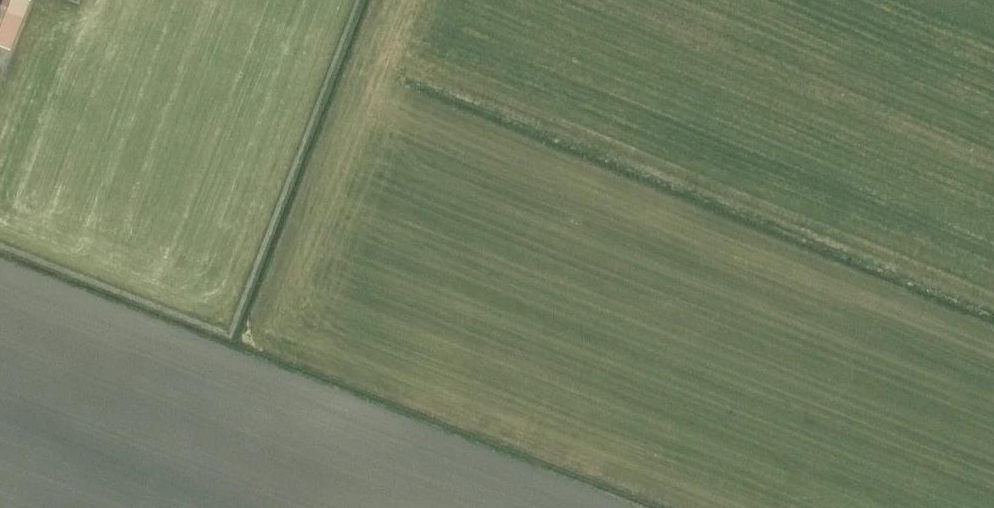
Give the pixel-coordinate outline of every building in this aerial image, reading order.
[(29,0),(3,0),(0,8),(0,46),(10,50),(30,1),(29,0)]
